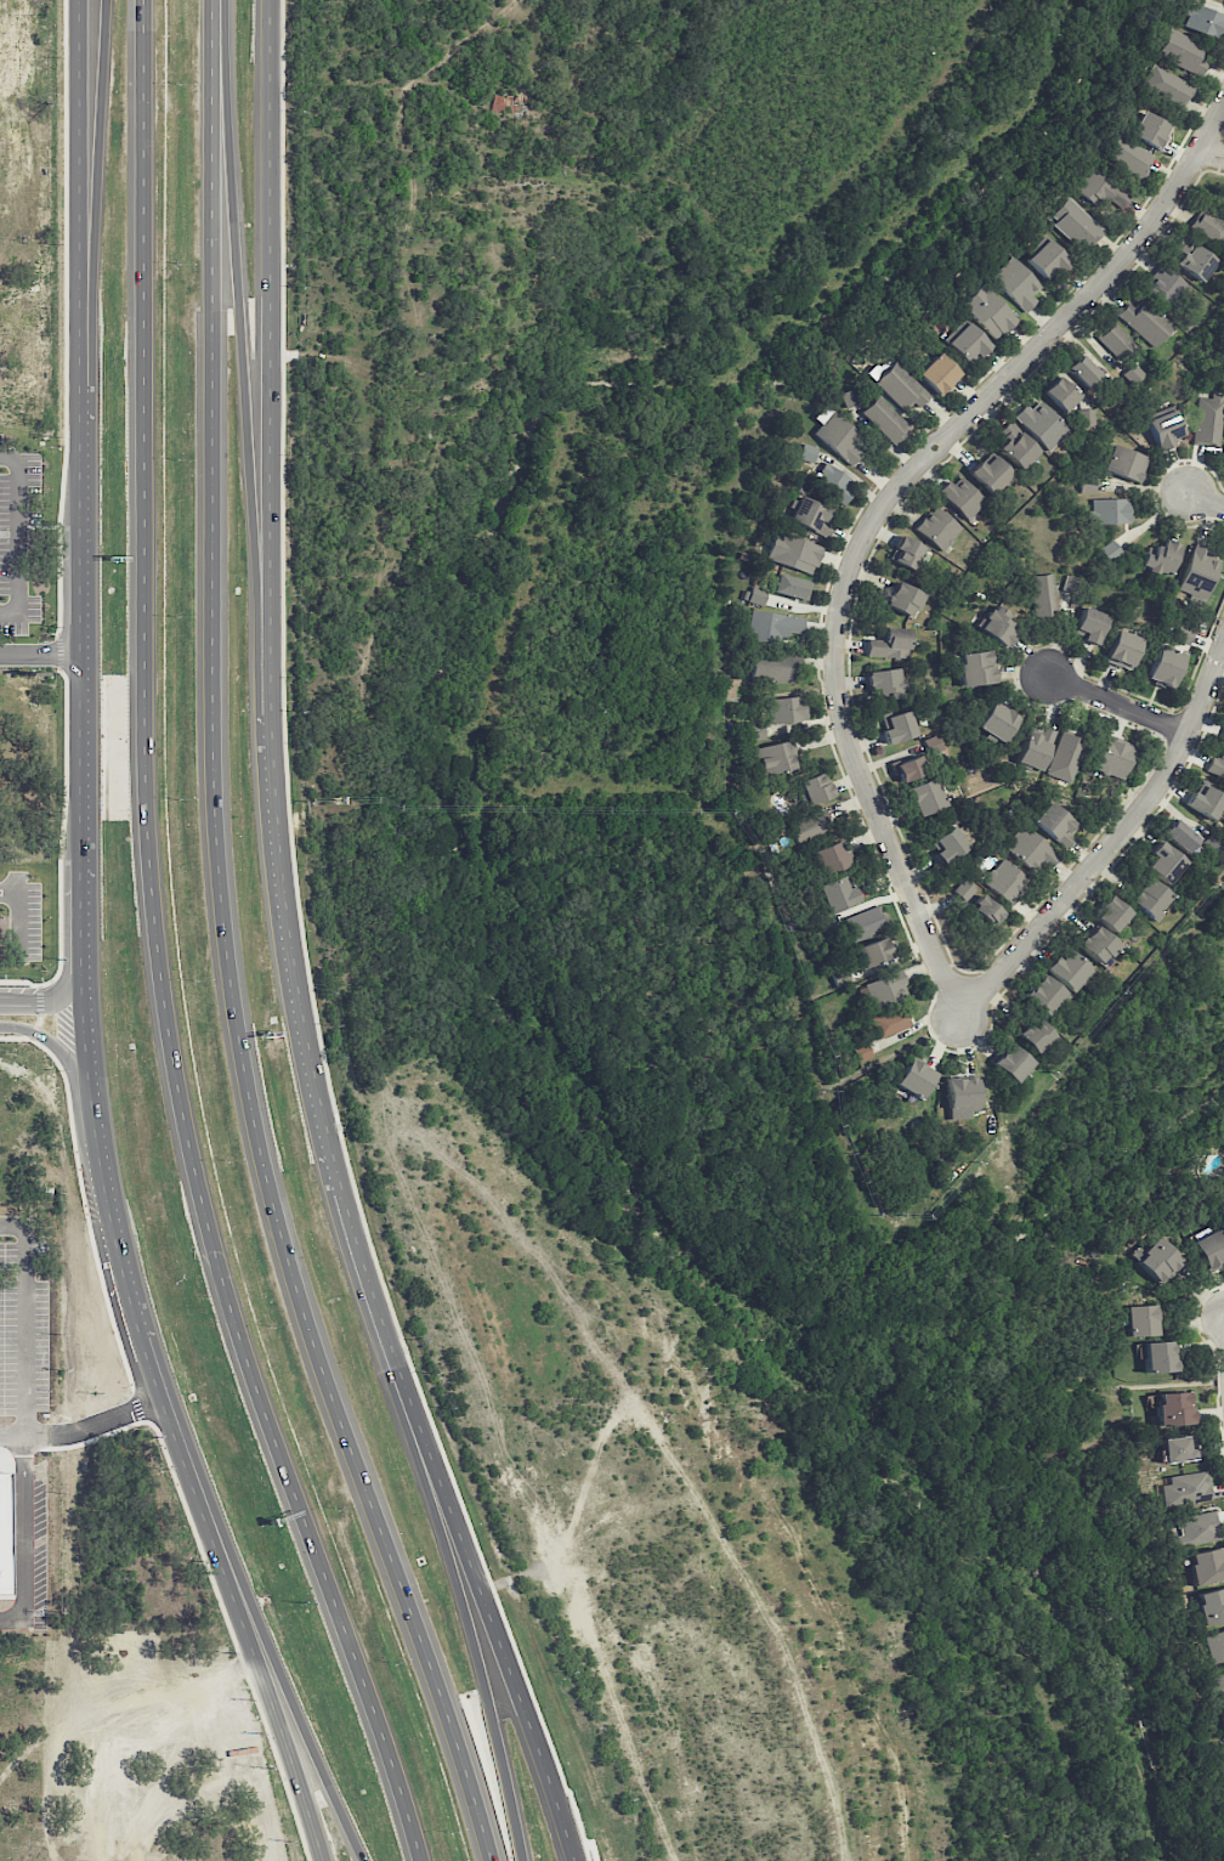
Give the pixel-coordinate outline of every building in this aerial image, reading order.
[(1223,23),(1223,17),(1191,2),(1186,14),(1187,15),(1182,25),(1216,41),(1223,23)] [(1199,77),(1207,61),(1198,56),(1203,45),(1169,28),(1155,54),(1199,77)] [(1142,90),(1182,106),(1191,83),(1152,67),(1142,90)] [(492,96),(492,112),(523,112),(523,95),(492,96)] [(1161,149),(1171,124),(1140,112),(1130,137),(1161,149)] [(1153,156),(1117,133),(1102,157),(1139,180),(1153,156)] [(1127,200),(1119,194),(1122,189),(1088,166),(1073,189),(1115,218),(1127,200)] [(1046,221),(1086,251),(1103,228),(1063,197),(1046,221)] [(1223,240),(1223,224),(1204,210),(1191,228),(1219,247),(1223,240)] [(1069,262),(1046,236),(1024,257),(1047,282),(1069,262)] [(1185,253),(1182,251),(1173,262),(1200,282),(1215,261),(1192,244),(1185,253)] [(1032,296),(1042,286),(1011,256),(990,278),(1026,312),(1037,301),(1032,296)] [(1169,312),(1190,288),(1163,264),(1142,287),(1169,312)] [(1016,320),(982,284),(960,304),(995,341),(1016,320)] [(1116,314),(1153,348),(1173,326),(1144,299),(1135,309),(1127,302),(1116,314)] [(970,366),(990,344),(963,319),(943,340),(970,366)] [(1096,337),(1118,360),(1134,345),(1112,322),(1096,337)] [(1100,373),(1076,350),(1063,364),(1087,387),(1100,373)] [(939,396),(961,375),(939,352),(917,373),(939,396)] [(875,381),(902,410),(912,400),(918,407),(930,396),(896,360),(875,381)] [(1079,398),(1058,376),(1042,390),(1063,412),(1079,398)] [(1223,399),(1223,394),(1212,392),(1211,398),(1198,396),(1191,441),(1217,444),(1223,399)] [(895,445),(912,428),(878,395),(861,412),(895,445)] [(1048,451),(1069,430),(1038,400),(1029,410),(1024,404),(1012,417),(1048,451)] [(860,436),(825,405),(814,417),(821,424),(813,433),(851,467),(863,453),(853,444),(860,436)] [(1081,426),(1094,423),(1091,409),(1078,412),(1081,426)] [(1145,420),(1158,451),(1173,445),(1171,439),(1183,434),(1173,409),(1145,420)] [(1038,450),(1007,421),(997,432),(1005,439),(997,448),(1020,470),(1038,450)] [(799,459),(814,461),(817,446),(802,444),(799,459)] [(1139,482),(1146,456),(1109,445),(1102,471),(1139,482)] [(1011,473),(990,452),(969,474),(990,495),(1011,473)] [(856,481),(824,462),(817,474),(820,476),(813,488),(841,505),(856,481)] [(939,494),(967,520),(985,501),(958,474),(939,494)] [(825,537),(836,513),(799,496),(788,520),(825,537)] [(1129,523),(1128,498),(1088,499),(1089,524),(1129,523)] [(942,552),(962,528),(934,505),(915,529),(942,552)] [(765,559),(813,575),(822,546),(774,531),(765,559)] [(914,571),(925,547),(900,535),(889,559),(914,571)] [(1153,556),(1144,552),(1139,566),(1167,577),(1179,545),(1160,538),(1153,556)] [(1109,563),(1122,553),(1112,539),(1098,549),(1109,563)] [(1213,549),(1194,542),(1178,588),(1206,598),(1220,560),(1210,556),(1213,549)] [(810,580),(777,573),(772,593),(806,600),(810,580)] [(1035,618),(1059,615),(1053,573),(1029,576),(1035,618)] [(1062,590),(1076,593),(1080,578),(1066,574),(1062,590)] [(912,618),(923,593),(895,581),(884,605),(912,618)] [(977,626),(1005,648),(1016,633),(1009,627),(1016,619),(995,603),(977,626)] [(1073,636),(1099,643),(1107,614),(1082,607),(1073,636)] [(785,632),(803,633),(804,616),(749,612),(748,642),(784,644),(785,632)] [(1173,638),(1187,645),(1194,629),(1180,623),(1173,638)] [(909,658),(911,629),(880,627),(880,640),(867,639),(866,656),(909,658)] [(1104,660),(1129,671),(1143,639),(1118,629),(1104,660)] [(1182,652),(1156,645),(1147,681),(1173,688),(1182,652)] [(961,687),(995,682),(990,650),(957,655),(961,687)] [(751,655),(751,682),(792,683),(792,673),(800,673),(800,662),(791,662),(791,656),(751,655)] [(905,696),(904,679),(899,680),(899,669),(867,671),(868,698),(905,696)] [(806,720),(802,695),(766,700),(770,725),(806,720)] [(1005,742),(1017,715),(989,702),(977,729),(1005,742)] [(888,728),(882,730),(886,744),(916,735),(909,710),(885,717),(888,728)] [(1039,771),(1054,731),(1030,722),(1015,762),(1039,771)] [(764,724),(747,724),(748,740),(765,739),(764,724)] [(1072,782),(1085,740),(1059,732),(1046,774),(1072,782)] [(1135,745),(1107,735),(1095,770),(1123,780),(1135,745)] [(945,758),(939,736),(912,744),(916,757),(893,764),(898,782),(929,773),(926,763),(945,758)] [(754,748),(761,776),(793,768),(786,740),(754,748)] [(1223,780),(1223,751),(1215,748),(1206,774),(1223,780)] [(798,780),(807,805),(834,796),(829,781),(822,783),(819,773),(798,780)] [(918,816),(944,805),(932,777),(906,788),(918,816)] [(1205,786),(1200,795),(1191,791),(1184,805),(1213,820),(1223,799),(1223,796),(1205,786)] [(1079,828),(1049,801),(1031,820),(1061,847),(1079,828)] [(796,845),(835,829),(827,808),(788,824),(796,845)] [(1185,854),(1199,839),(1175,818),(1162,832),(1185,854)] [(1036,878),(1056,856),(1021,824),(1001,846),(1036,878)] [(942,864),(967,847),(951,825),(927,842),(942,864)] [(1149,853),(1153,857),(1145,867),(1168,886),(1187,863),(1159,840),(1149,853)] [(848,867),(842,842),(811,850),(817,875),(848,867)] [(1024,879),(1000,858),(980,881),(1008,906),(1023,889),(1018,886),(1024,879)] [(848,889),(842,875),(818,885),(830,913),(859,901),(853,887),(848,889)] [(1152,920),(1171,896),(1147,877),(1128,900),(1152,920)] [(964,905),(965,904),(990,928),(1002,915),(977,891),(976,892),(962,878),(949,891),(964,905)] [(1091,916),(1114,932),(1130,911),(1107,895),(1091,916)] [(842,919),(851,942),(889,927),(879,904),(842,919)] [(1117,943),(1094,925),(1077,946),(1100,964),(1117,943)] [(862,966),(892,958),(886,938),(856,946),(862,966)] [(1071,993),(1092,971),(1069,949),(1060,959),(1056,955),(1044,968),(1071,993)] [(849,982),(844,967),(831,971),(835,987),(849,982)] [(864,984),(874,1008),(909,995),(899,970),(864,984)] [(1057,1002),(1062,1006),(1069,998),(1043,973),(1022,995),(1044,1016),(1057,1002)] [(862,1022),(870,1042),(910,1026),(902,1006),(862,1022)] [(1053,1037),(1037,1017),(1016,1034),(1033,1054),(1053,1037)] [(850,1044),(856,1062),(872,1056),(865,1039),(850,1044)] [(1014,1083),(1031,1063),(1008,1043),(991,1063),(1014,1083)] [(936,1073),(909,1057),(894,1083),(921,1099),(936,1073)] [(978,1115),(977,1077),(947,1078),(948,1117),(978,1115)] [(1219,1230),(1193,1239),(1204,1269),(1223,1262),(1223,1244),(1219,1230)] [(1162,1285),(1184,1261),(1158,1236),(1135,1261),(1162,1285)] [(1156,1335),(1155,1305),(1125,1306),(1126,1336),(1156,1335)] [(1143,1342),(1144,1372),(1174,1372),(1173,1341),(1143,1342)] [(1157,1426),(1192,1424),(1191,1391),(1156,1393),(1157,1426)] [(1161,1438),(1164,1463),(1195,1459),(1193,1446),(1188,1447),(1187,1436),(1161,1438)] [(24,1590),(0,1590),(0,1471),(23,1471),(24,1590)] [(1160,1485),(1163,1507),(1211,1501),(1208,1471),(1168,1476),(1169,1484),(1160,1485)] [(1217,1536),(1212,1511),(1177,1518),(1181,1543),(1217,1536)] [(1220,1547),(1187,1554),(1193,1586),(1223,1580),(1223,1567),(1220,1547)] [(1196,1593),(1201,1624),(1223,1620),(1223,1588),(1196,1593)] [(1214,1664),(1223,1661),(1223,1629),(1204,1636),(1214,1664)] [(1223,1701),(1223,1671),(1213,1675),(1222,1702),(1223,1701)]
